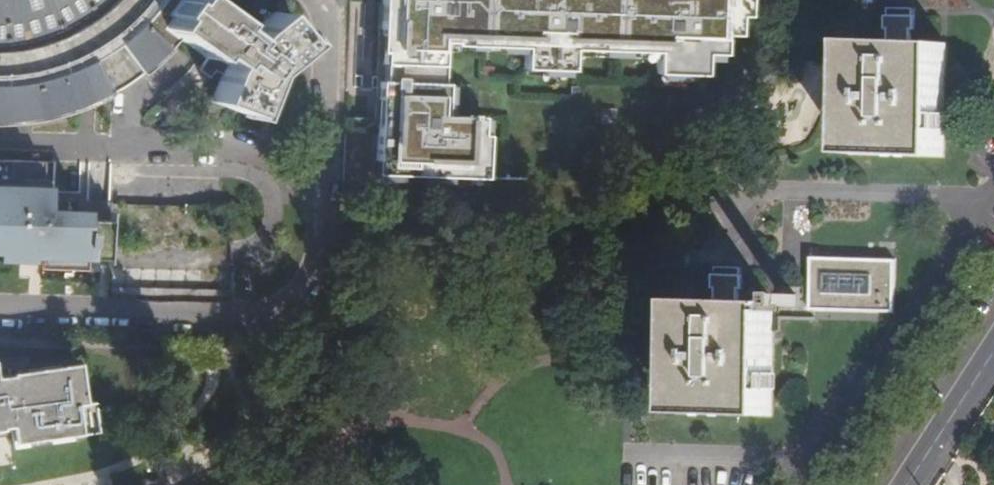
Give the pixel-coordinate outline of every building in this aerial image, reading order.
[(72,115),(97,105),(122,91),(144,75),(166,57),(185,37),(205,52),(209,48),(229,63),(225,69),(219,98),(240,104),(260,109),(274,71),(298,53),(306,46),(297,33),(280,9),(271,16),(252,30),(248,35),(239,28),(228,20),(230,17),(210,1),(211,0),(169,0),(166,4),(145,30),(123,48),(99,64),(73,76),(44,85),(14,90),(0,91),(0,126),(13,126),(42,122),(72,115)] [(1,58),(16,56),(46,49),(74,38),(89,30),(102,22),(115,11),(126,0),(0,0),(0,58),(1,58)] [(16,56),(1,58),(0,58),(0,83),(14,83),(44,76),(73,66),(93,57),(112,45),(129,31),(145,15),(155,0),(126,0),(115,11),(102,22),(89,30),(74,38),(46,49),(16,56)] [(375,176),(487,180),(488,135),(480,134),(481,117),(445,116),(446,85),(441,85),(442,45),(526,47),(525,68),(571,69),(572,48),(658,50),(657,71),(702,73),(703,53),(719,53),(720,33),(735,34),(735,13),(746,14),(746,0),(381,0),(379,56),(383,56),(382,79),(378,79),(375,176)] [(915,47),(915,35),(919,35),(919,15),(903,14),(889,14),(888,35),(892,35),(892,46),(859,45),(855,155),(949,158),(952,48),(915,47)] [(106,262),(107,220),(88,220),(88,210),(49,209),(50,161),(0,160),(0,260),(106,262)] [(814,312),(895,316),(898,259),(816,256),(814,312)] [(0,264),(0,295),(159,300),(156,268),(0,264)] [(186,301),(183,269),(156,268),(159,300),(186,301)] [(229,270),(183,269),(186,301),(228,302),(229,270)] [(739,306),(739,294),(742,294),(744,273),(729,273),(715,272),(713,293),(717,293),(716,305),(685,303),(680,417),(773,421),(778,307),(739,306)] [(6,431),(8,447),(98,434),(94,405),(87,406),(81,367),(0,379),(0,432),(6,431)]
